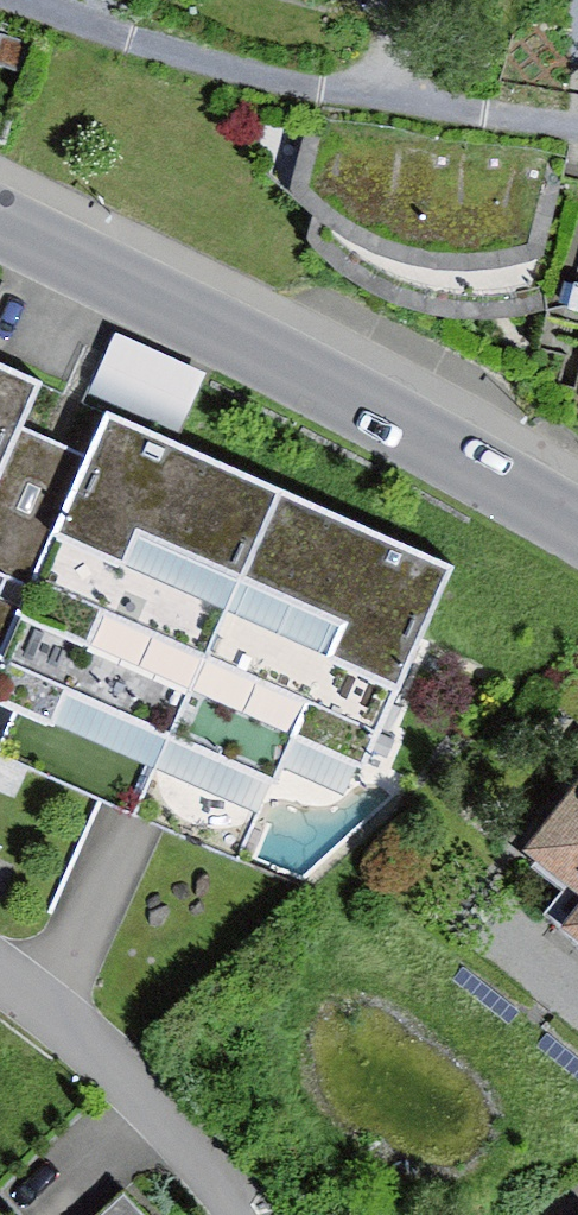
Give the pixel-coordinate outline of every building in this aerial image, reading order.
[(562,181),(309,127),(293,198),(316,206),(308,242),(333,268),(364,290),(412,313),(460,321),(507,322),(548,314),(556,269),(542,265),(562,181)] [(178,423),(201,371),(119,335),(96,387),(178,423)] [(14,419),(34,376),(0,360),(0,449),(14,419)] [(363,763),(459,554),(110,394),(84,451),(14,419),(0,449),(0,683),(25,694),(2,745),(240,854),(296,732),(363,763)] [(505,863),(551,900),(527,928),(577,970),(577,774),(505,863)] [(463,965),(451,979),(507,1025),(519,1011),(463,965)] [(534,1046),(577,1082),(577,1061),(545,1034),(534,1046)] [(122,1196),(101,1214),(140,1214),(122,1196)]
